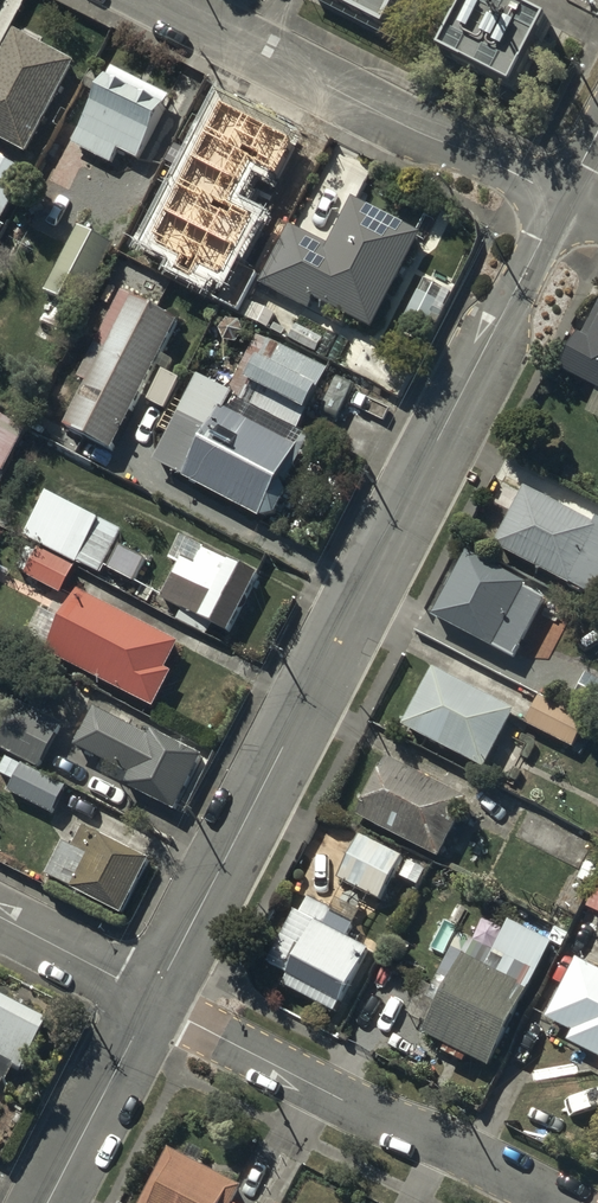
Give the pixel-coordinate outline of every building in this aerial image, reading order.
[(384,28),(399,0),(331,0),(384,28)] [(553,26),(502,0),(478,0),(448,58),(518,94),(553,26)] [(30,156),(79,62),(17,30),(0,62),(0,140),(30,156)] [(170,100),(113,71),(74,146),(113,165),(120,151),(139,161),(170,100)] [(269,158),(214,131),(186,189),(204,197),(188,230),(228,250),(245,215),(242,212),(269,158)] [(0,157),(0,218),(1,219),(26,171),(0,157)] [(177,212),(155,201),(139,233),(160,244),(177,212)] [(424,237),(354,201),(330,247),(291,226),(260,285),(310,312),(316,302),(374,332),(424,237)] [(115,245),(81,228),(48,292),(82,309),(115,245)] [(181,325),(123,294),(78,379),(90,386),(67,428),(113,452),(181,325)] [(584,337),(582,338),(562,374),(597,393),(597,311),(584,337)] [(324,340),(297,326),(291,339),(317,352),(324,340)] [(261,361),(250,383),(309,413),(329,373),(284,350),(275,368),(261,361)] [(152,463),(260,521),(278,519),(289,497),(285,487),(304,452),(228,412),(237,395),(200,375),(152,463)] [(0,416),(0,470),(6,473),(28,430),(0,416)] [(526,492),(499,547),(597,596),(597,527),(526,492)] [(124,534),(49,496),(28,537),(103,575),(124,534)] [(146,562),(122,549),(111,570),(134,583),(146,562)] [(77,570),(40,551),(26,577),(63,596),(77,570)] [(229,631),(256,577),(206,552),(198,567),(182,559),(163,598),(229,631)] [(550,597),(470,556),(437,620),(516,661),(550,597)] [(182,645),(81,594),(49,655),(157,710),(174,676),(168,673),(182,645)] [(517,713),(435,671),(405,729),(487,771),(517,713)] [(573,671),(558,701),(597,721),(597,684),(573,671)] [(588,725),(540,701),(527,727),(575,751),(588,725)] [(177,812),(205,759),(154,733),(152,738),(97,710),(78,748),(133,776),(128,787),(177,812)] [(8,727),(0,742),(0,749),(42,770),(52,749),(8,727)] [(22,767),(8,760),(2,774),(15,781),(22,767)] [(470,803),(391,762),(386,771),(383,770),(364,807),(367,809),(361,821),(439,861),(470,803)] [(68,790),(24,768),(11,794),(55,816),(68,790)] [(125,916),(152,862),(83,828),(73,848),(65,845),(49,878),(125,916)] [(402,860),(361,838),(340,880),(381,901),(402,860)] [(589,862),(579,882),(592,889),(597,877),(597,866),(589,862)] [(425,873),(409,865),(402,879),(418,887),(425,873)] [(355,924),(310,900),(302,914),(297,912),(269,965),(292,977),(286,988),(335,1013),(367,951),(347,940),(355,924)] [(555,947),(511,925),(489,970),(466,959),(427,1036),(494,1069),(555,947)] [(580,963),(548,1023),(575,1037),(571,1045),(597,1059),(597,972),(580,963)] [(0,1000),(0,1092),(2,1093),(14,1072),(20,1075),(48,1026),(0,1000)] [(172,1155),(146,1202),(235,1202),(241,1191),(172,1155)]
